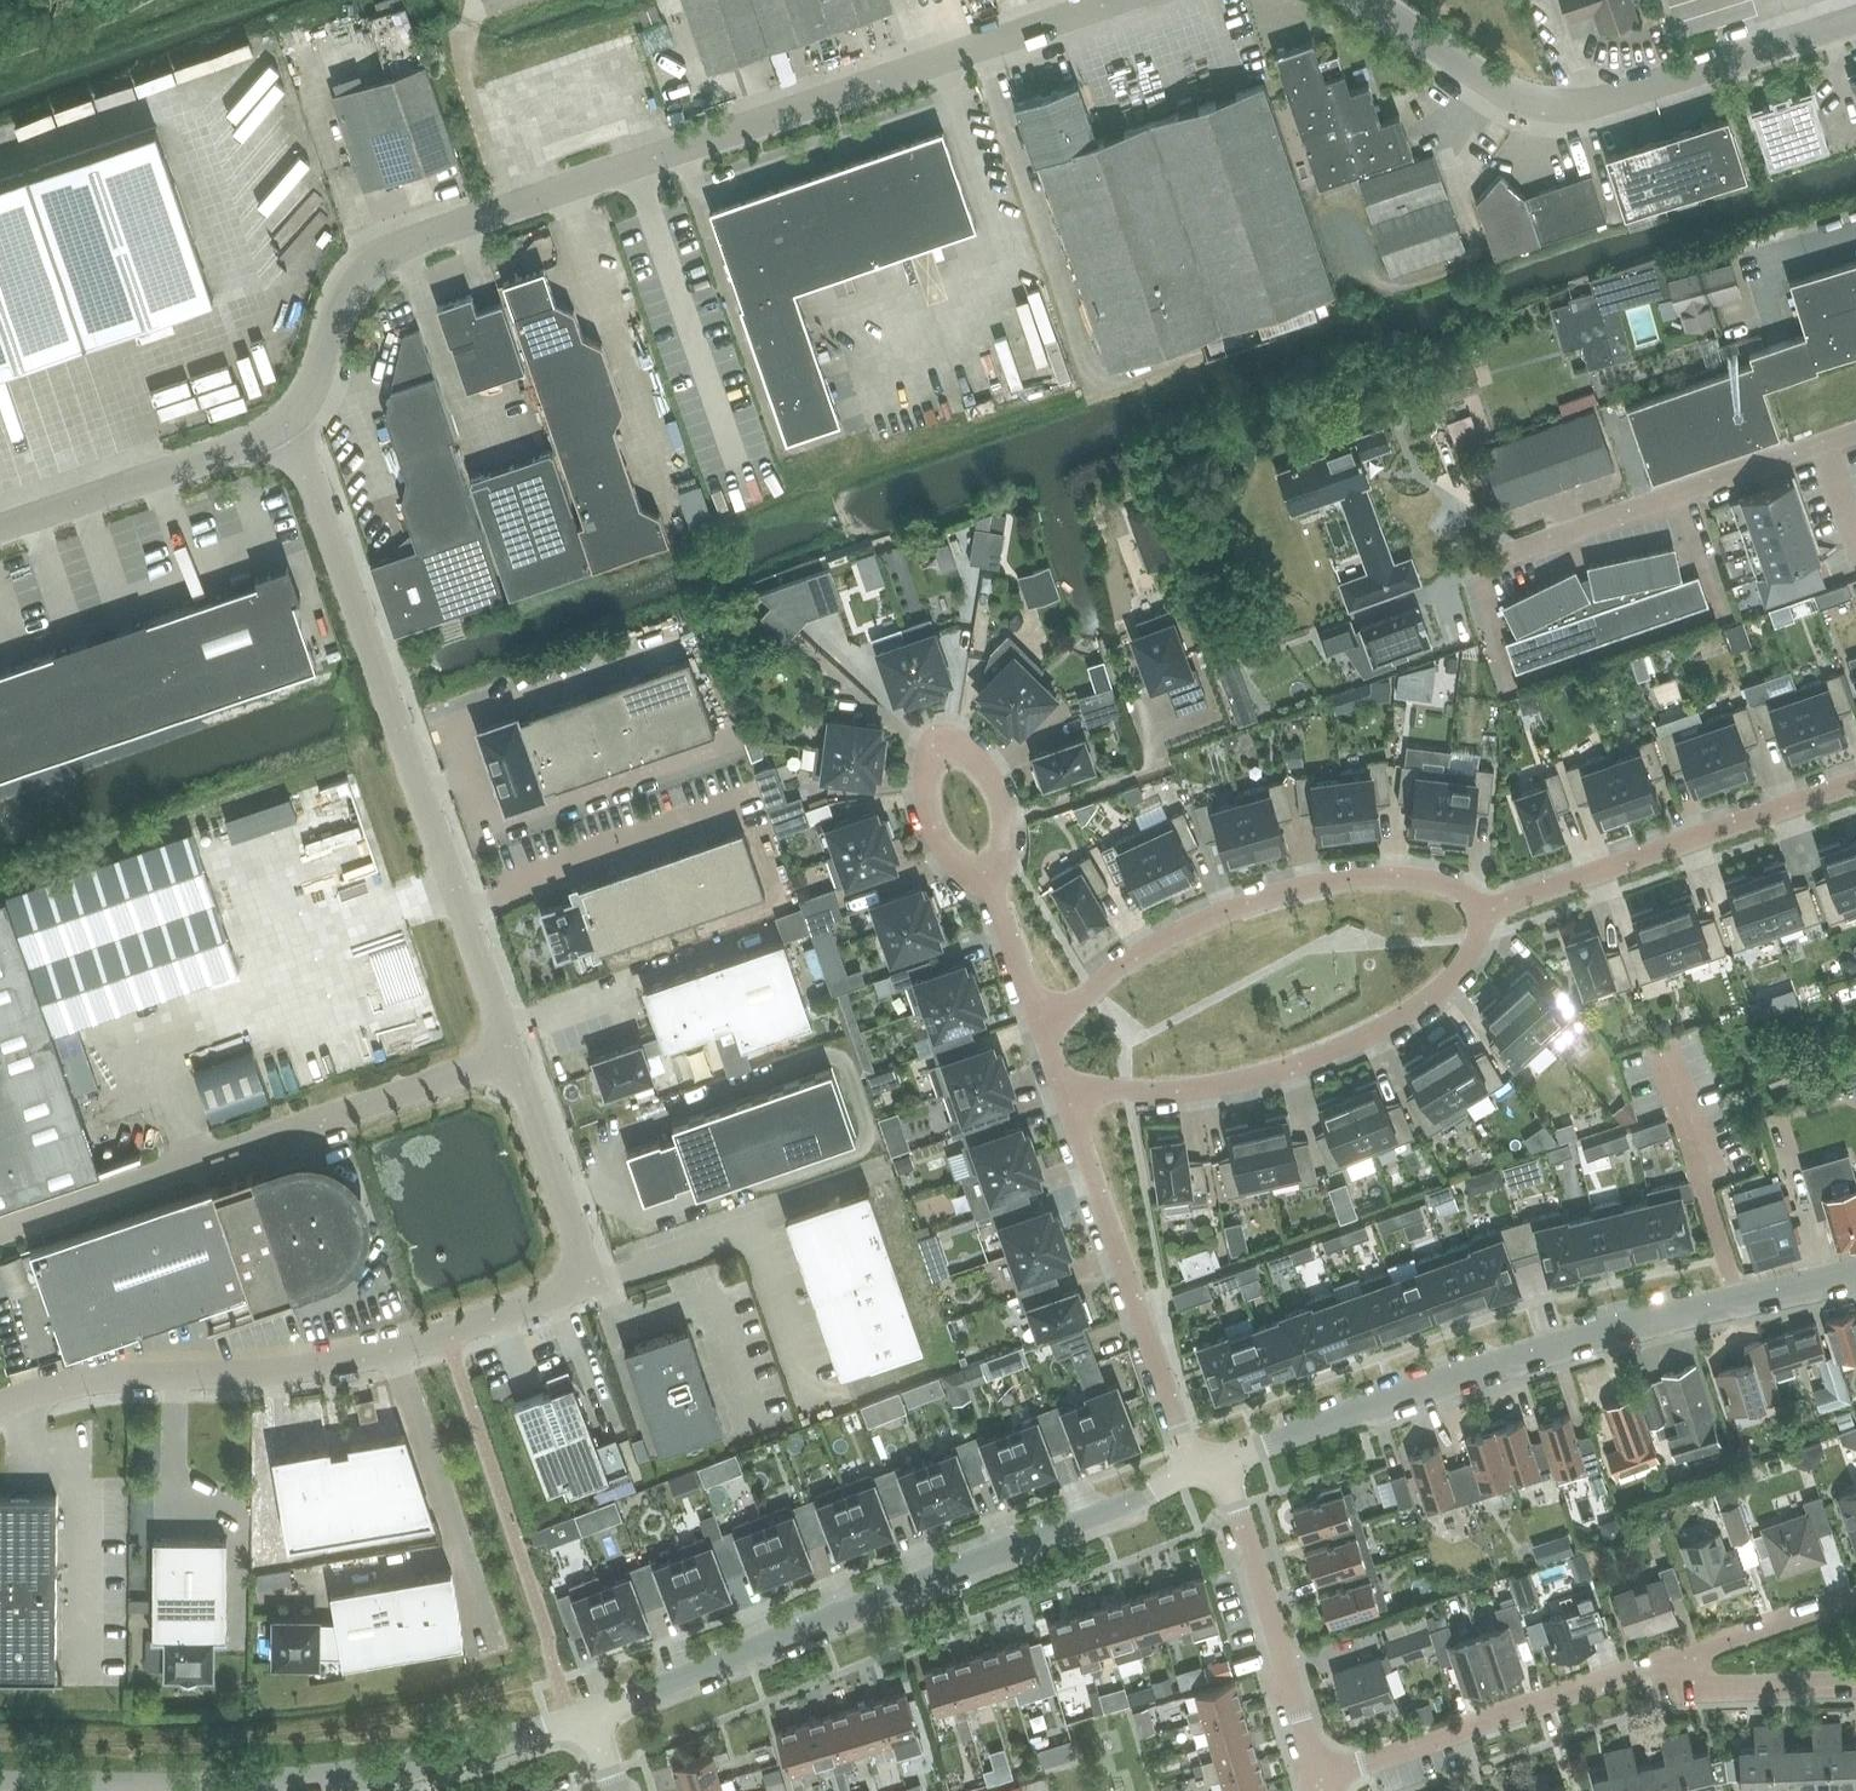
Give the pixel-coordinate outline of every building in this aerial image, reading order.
[(753,0),(685,0),(708,68),(770,47),(753,0)] [(832,26),(892,6),(890,0),(753,0),(770,47),(832,26)] [(1569,19),(1595,10),(1602,31),(1636,19),(1630,2),(1634,0),(1562,0),(1569,19)] [(644,25),(661,18),(655,3),(638,9),(644,25)] [(365,186),(456,155),(406,5),(369,18),(388,75),(333,94),(365,186)] [(1356,172),(1413,153),(1399,114),(1381,120),(1368,84),(1350,90),(1338,53),(1319,60),(1312,40),(1274,53),(1319,184),(1356,172)] [(1095,140),(1075,83),(1018,102),(1038,161),(1039,161),(1108,366),(1333,290),(1264,83),(1095,140)] [(1769,165),(1799,155),(1829,146),(1811,90),(1795,96),(1793,89),(1779,93),(1765,97),(1767,104),(1751,110),(1769,165)] [(1166,96),(1147,102),(1151,112),(1169,105),(1166,96)] [(1667,137),(1685,192),(1744,173),(1728,125),(1725,120),(1719,120),(1667,137)] [(156,127),(0,180),(0,369),(214,296),(156,127)] [(789,439),(840,421),(795,289),(976,226),(943,131),(711,211),(789,439)] [(1626,211),(1685,192),(1667,137),(1615,153),(1611,157),(1610,162),(1626,211)] [(1413,153),(1356,172),(1391,274),(1466,248),(1433,153),(1415,160),(1413,153)] [(1607,219),(1591,174),(1525,196),(1499,174),(1475,201),(1495,258),(1607,219)] [(1570,303),(1552,308),(1563,349),(1582,344),(1589,368),(1632,356),(1620,310),(1624,306),(1672,292),(1673,295),(1671,296),(1672,300),(1674,299),(1678,312),(1681,311),(1686,329),(1716,321),(1711,303),(1740,295),(1739,291),(1735,292),(1726,263),(1730,262),(1729,258),(1667,274),(1662,256),(1590,280),(1594,292),(1569,299),(1570,303)] [(1791,282),(1807,333),(1749,353),(1751,362),(1626,406),(1652,479),(1779,434),(1763,387),(1818,368),(1817,365),(1855,353),(1855,262),(1791,282)] [(514,313),(555,299),(544,268),(503,282),(514,313)] [(477,310),(471,294),(438,305),(450,342),(452,342),(468,388),(526,368),(503,301),(477,310)] [(578,523),(592,566),(669,540),(660,513),(640,504),(614,426),(624,406),(602,343),(583,334),(574,309),(555,299),(514,313),(584,521),(578,523)] [(399,456),(450,438),(456,436),(419,329),(403,334),(385,415),(399,456)] [(1722,355),(1739,350),(1736,341),(1720,346),(1722,355)] [(1399,362),(1393,377),(1405,382),(1410,367),(1399,362)] [(1440,403),(1481,388),(1472,365),(1432,379),(1440,403)] [(1433,389),(1418,395),(1428,420),(1442,415),(1433,389)] [(1559,402),(1562,412),(1597,399),(1594,389),(1559,402)] [(1501,507),(1504,506),(1613,466),(1592,409),(1480,449),(1501,507)] [(1470,413),(1447,421),(1459,452),(1481,444),(1470,413)] [(1393,565),(1363,485),(1368,484),(1359,461),(1390,449),(1382,429),(1350,441),(1351,445),(1277,473),(1291,512),(1339,494),(1369,574),(1340,584),(1349,608),(1419,582),(1410,558),(1393,565)] [(503,594),(480,526),(450,438),(399,456),(407,479),(401,502),(417,547),(371,563),(395,631),(503,594)] [(592,566),(578,523),(553,450),(551,451),(550,449),(541,452),(542,454),(482,474),(482,472),(472,475),(473,478),(471,478),(509,593),(592,566)] [(1739,528),(1799,507),(1790,481),(1730,502),(1739,528)] [(1168,560),(1157,531),(1147,503),(1128,510),(1138,538),(1149,567),(1168,560)] [(1739,528),(1748,553),(1808,532),(1799,507),(1739,528)] [(1099,510),(1087,515),(1093,531),(1105,526),(1099,510)] [(984,564),(990,529),(976,527),(970,562),(984,564)] [(990,529),(984,564),(998,567),(1004,532),(990,529)] [(1748,553),(1756,577),(1816,557),(1808,532),(1748,553)] [(1680,580),(1672,548),(1590,566),(1591,574),(1578,579),(1577,576),(1576,576),(1574,571),(1505,605),(1519,636),(1505,641),(1515,671),(1709,604),(1698,574),(1680,580)] [(1825,583),(1816,557),(1756,577),(1765,604),(1825,583)] [(0,667),(0,771),(315,658),(292,592),(298,591),(287,560),(256,571),(257,575),(0,667)] [(1049,566),(1035,571),(1045,600),(1060,595),(1049,566)] [(806,577),(819,614),(844,606),(831,568),(806,577)] [(758,593),(772,605),(797,629),(807,619),(819,614),(806,577),(758,593)] [(1819,608),(1852,596),(1847,582),(1814,593),(1819,608)] [(1790,602),(1770,608),(1776,625),(1796,619),(1790,602)] [(788,640),(797,629),(772,605),(762,617),(788,640)] [(1384,662),(1439,641),(1426,605),(1368,625),(1365,614),(1340,623),(1346,639),(1370,629),(1384,662)] [(1171,618),(1168,609),(1136,621),(1139,630),(1129,634),(1150,690),(1166,684),(1176,713),(1207,702),(1196,672),(1194,673),(1173,617),(1171,618)] [(906,641),(925,694),(943,688),(941,683),(951,680),(929,618),(900,628),(905,641),(906,641)] [(1742,621),(1725,627),(1731,645),(1748,639),(1742,621)] [(986,698),(982,702),(996,716),(1035,675),(1042,669),(1008,635),(991,652),(984,672),(991,678),(979,691),(986,698)] [(907,701),(925,694),(906,641),(905,641),(879,651),(895,699),(905,695),(907,701)] [(1644,652),(1631,657),(1635,669),(1648,665),(1644,652)] [(715,731),(690,658),(530,713),(531,716),(518,720),(517,716),(482,728),(482,727),(479,728),(480,731),(481,731),(491,759),(487,760),(493,777),(496,776),(506,804),(507,807),(510,806),(509,805),(544,793),(542,789),(555,784),(556,787),(715,731)] [(1233,660),(1216,666),(1224,686),(1240,680),(1233,660)] [(1396,694),(1431,698),(1435,663),(1399,674),(1396,694)] [(1749,703),(1754,705),(1765,737),(1778,733),(1781,736),(1784,745),(1782,746),(1788,762),(1810,754),(1808,750),(1817,747),(1796,688),(1790,670),(1743,686),(1749,703)] [(1796,688),(1817,747),(1826,744),(1827,748),(1849,741),(1843,724),(1841,725),(1838,717),(1839,712),(1852,707),(1840,673),(1796,688)] [(1035,675),(996,716),(1009,729),(1013,725),(1020,732),(1056,696),(1035,675)] [(1605,680),(1586,686),(1590,695),(1608,689),(1605,680)] [(1083,710),(1116,700),(1112,686),(1078,696),(1083,710)] [(1351,689),(1333,695),(1335,712),(1356,704),(1351,689)] [(1533,693),(1519,698),(1523,712),(1537,707),(1533,693)] [(1116,700),(1083,710),(1087,724),(1120,714),(1116,700)] [(1248,700),(1231,706),(1238,725),(1254,719),(1248,700)] [(1702,720),(1723,779),(1732,776),(1733,781),(1755,773),(1749,757),(1747,758),(1744,749),(1745,744),(1758,740),(1745,705),(1702,720)] [(1723,779),(1702,720),(1698,709),(1655,724),(1671,770),(1684,766),(1687,769),(1690,777),(1688,778),(1694,795),(1716,787),(1714,782),(1723,779)] [(826,748),(882,755),(885,736),(879,735),(881,725),(830,719),(826,747),(826,748)] [(1235,732),(1224,736),(1228,747),(1235,745),(1238,739),(1235,732)] [(1609,753),(1629,812),(1638,809),(1639,814),(1661,806),(1655,790),(1653,791),(1650,782),(1651,777),(1664,773),(1652,738),(1635,744),(1638,752),(1612,761),(1609,753)] [(1040,785),(1093,767),(1083,739),(1035,755),(1038,764),(1033,766),(1040,785)] [(826,748),(826,747),(817,746),(813,776),(873,783),(874,773),(880,774),(882,755),(826,748)] [(1300,746),(1286,747),(1288,765),(1302,764),(1300,746)] [(1620,815),(1629,812),(1609,753),(1565,768),(1577,803),(1590,798),(1594,802),(1597,810),(1594,811),(1600,827),(1622,820),(1620,815)] [(1342,780),(1348,833),(1358,831),(1358,836),(1381,833),(1379,816),(1377,816),(1375,808),(1377,803),(1391,801),(1386,759),(1368,762),(1370,776),(1342,780)] [(1440,832),(1447,770),(1402,764),(1397,801),(1411,803),(1413,807),(1412,816),(1409,816),(1407,833),(1430,836),(1431,831),(1440,832)] [(772,821),(806,810),(801,796),(786,801),(773,765),(755,772),(772,821)] [(1447,770),(1440,832),(1449,833),(1449,838),(1471,841),(1473,823),(1471,823),(1472,814),(1475,810),(1489,812),(1494,770),(1476,768),(1475,773),(1447,770)] [(1563,835),(1556,815),(1557,810),(1570,805),(1558,771),(1541,776),(1544,785),(1516,795),(1522,813),(1518,815),(1523,828),(1527,827),(1534,845),(1538,843),(1540,848),(1560,841),(1558,836),(1563,835)] [(1348,833),(1342,780),(1314,783),(1312,774),(1295,776),(1300,813),(1313,811),(1316,815),(1317,824),(1315,824),(1317,841),(1340,839),(1339,834),(1348,833)] [(1239,793),(1256,853),(1265,850),(1266,855),(1288,849),(1284,832),(1281,833),(1279,824),(1280,819),(1293,815),(1283,780),(1239,793)] [(1139,784),(1125,789),(1131,803),(1145,797),(1139,784)] [(1247,855),(1256,853),(1239,793),(1238,793),(1240,802),(1214,809),(1211,801),(1195,805),(1205,841),(1218,837),(1221,841),(1224,849),(1222,850),(1226,866),(1248,860),(1247,855)] [(1143,829),(1170,885),(1178,882),(1180,886),(1201,876),(1193,861),(1191,862),(1188,854),(1188,849),(1200,843),(1185,809),(1143,829)] [(806,810),(772,821),(777,835),(810,824),(806,810)] [(837,856),(891,837),(885,819),(879,821),(876,811),(828,828),(837,855),(837,856)] [(728,906),(765,893),(743,829),(705,842),(728,906)] [(1161,889),(1170,885),(1143,829),(1101,848),(1105,856),(1117,881),(1129,876),(1133,879),(1137,887),(1135,888),(1142,903),(1163,894),(1161,889)] [(837,856),(837,855),(828,858),(838,887),(895,867),(892,857),(897,855),(891,837),(837,856)] [(1850,843),(1841,846),(1840,841),(1818,849),(1824,865),(1826,864),(1829,873),(1827,878),(1815,882),(1829,922),(1846,916),(1855,913),(1855,858),(1850,843)] [(691,919),(728,906),(705,842),(669,855),(691,919)] [(1087,934),(1105,923),(1102,919),(1108,916),(1097,898),(1096,893),(1108,886),(1089,854),(1048,879),(1080,932),(1084,930),(1087,934)] [(654,931),(691,919),(669,855),(632,867),(654,931)] [(1756,876),(1777,935),(1820,919),(1808,885),(1796,889),(1792,886),(1789,877),(1791,877),(1785,860),(1764,868),(1765,872),(1756,876)] [(599,951),(654,931),(632,867),(576,887),(576,886),(573,887),(577,898),(542,910),(558,954),(567,951),(568,956),(587,949),(585,945),(592,942),(596,953),(599,951)] [(1777,935),(1756,876),(1748,879),(1746,874),(1724,882),(1730,898),(1732,897),(1735,905),(1734,911),(1722,915),(1734,950),(1777,935)] [(882,933),(935,913),(929,895),(924,897),(921,887),(872,904),(882,933)] [(804,913),(837,900),(833,888),(800,899),(804,913)] [(7,893),(0,896),(0,1203),(142,1155),(141,1151),(100,1166),(7,893)] [(1663,908),(1683,967),(1726,952),(1714,917),(1702,922),(1698,918),(1695,910),(1697,909),(1692,893),(1670,901),(1671,905),(1663,908)] [(818,953),(836,947),(827,921),(843,916),(837,900),(804,913),(818,953)] [(1683,967),(1663,908),(1654,911),(1652,907),(1631,914),(1636,930),(1638,930),(1641,938),(1640,943),(1628,948),(1640,982),(1683,967)] [(935,913),(882,933),(891,959),(940,942),(937,933),(942,931),(935,913)] [(1592,933),(1590,928),(1570,935),(1571,940),(1567,941),(1585,992),(1612,982),(1615,991),(1632,985),(1620,950),(1607,955),(1603,951),(1596,931),(1592,933)] [(657,1023),(661,1035),(665,1046),(734,1022),(742,1045),(812,1021),(783,938),(645,987),(652,1009),(649,1010),(654,1025),(657,1023)] [(861,968),(845,973),(836,947),(818,953),(832,994),(866,983),(861,968)] [(1840,960),(1845,974),(1855,970),(1855,963),(1855,962),(1848,958),(1840,960)] [(925,1008),(978,989),(972,971),(967,973),(964,963),(934,974),(930,961),(891,974),(896,989),(907,985),(916,1012),(925,1009),(925,1008)] [(1506,994),(1548,1041),(1582,1010),(1558,983),(1548,992),(1543,990),(1537,984),(1539,982),(1527,969),(1510,985),(1513,988),(1506,994)] [(934,1051),(973,1037),(968,1024),(983,1019),(980,1009),(985,1007),(978,989),(925,1008),(925,1009),(934,1034),(929,1036),(934,1051)] [(847,1035),(860,1030),(846,990),(833,994),(847,1035)] [(1514,1072),(1548,1041),(1506,994),(1499,1001),(1496,997),(1479,1012),(1491,1025),(1492,1024),(1498,1030),(1499,1036),(1489,1044),(1514,1072)] [(1772,1011),(1767,996),(1750,1002),(1755,1017),(1772,1011)] [(1667,1020),(1656,1024),(1660,1036),(1671,1032),(1667,1020)] [(860,1030),(847,1035),(861,1075),(874,1071),(860,1030)] [(1466,1105),(1489,1091),(1504,1082),(1485,1051),(1474,1057),(1469,1055),(1465,1048),(1467,1046),(1458,1032),(1438,1044),(1440,1048),(1433,1053),(1461,1097),(1466,1105)] [(645,1053),(665,1046),(661,1035),(641,1042),(641,1041),(594,1057),(597,1067),(592,1069),(597,1085),(603,1083),(606,1092),(653,1076),(645,1053)] [(939,1094),(944,1092),(1007,1071),(1000,1053),(995,1054),(992,1045),(977,1050),(973,1037),(934,1051),(938,1063),(929,1066),(939,1094)] [(192,1070),(209,1120),(228,1114),(268,1099),(251,1050),(192,1070)] [(1466,1105),(1461,1097),(1433,1053),(1425,1057),(1422,1053),(1402,1065),(1411,1080),(1413,1079),(1418,1086),(1418,1092),(1407,1098),(1429,1134),(1444,1125),(1441,1121),(1466,1105)] [(1807,1085),(1802,1074),(1795,1057),(1765,1069),(1772,1086),(1791,1078),(1796,1090),(1807,1085)] [(857,1138),(832,1065),(673,1123),(677,1136),(692,1179),(697,1192),(857,1138)] [(894,1066),(867,1076),(872,1092),(900,1082),(894,1066)] [(962,1132),(1001,1118),(997,1105),(1011,1100),(1008,1091),(1013,1089),(1007,1071),(944,1092),(953,1118),(948,1120),(953,1136),(962,1133),(962,1132)] [(1348,1096),(1372,1154),(1414,1137),(1401,1103),(1388,1107),(1384,1104),(1381,1096),(1383,1095),(1376,1079),(1355,1088),(1357,1092),(1348,1096)] [(1372,1154),(1348,1096),(1340,1099),(1338,1095),(1317,1104),(1323,1119),(1325,1119),(1328,1127),(1327,1132),(1315,1137),(1329,1171),(1372,1154)] [(1630,1099),(1613,1114),(1621,1123),(1637,1118),(1630,1099)] [(1258,1125),(1272,1186),(1300,1180),(1301,1185),(1318,1181),(1308,1140),(1296,1143),(1292,1140),(1290,1131),(1292,1130),(1288,1114),(1266,1119),(1267,1123),(1258,1125)] [(982,1171),(1035,1152),(1029,1134),(1024,1136),(1020,1126),(1006,1132),(1001,1118),(962,1132),(962,1133),(967,1145),(963,1146),(973,1175),(982,1172),(982,1171)] [(1637,1146),(1672,1133),(1666,1118),(1631,1130),(1637,1146)] [(1272,1186),(1258,1125),(1249,1127),(1248,1123),(1225,1128),(1229,1145),(1231,1144),(1233,1153),(1232,1158),(1219,1161),(1227,1197),(1272,1186)] [(1604,1139),(1608,1151),(1627,1145),(1623,1132),(1604,1139)] [(906,1134),(887,1141),(891,1155),(910,1148),(906,1134)] [(1179,1139),(1178,1134),(1157,1137),(1158,1141),(1153,1142),(1156,1161),(1151,1162),(1153,1176),(1158,1176),(1161,1204),(1190,1200),(1191,1206),(1209,1203),(1203,1162),(1190,1163),(1187,1159),(1184,1138),(1179,1139)] [(644,1199),(677,1187),(676,1185),(692,1179),(677,1136),(662,1142),(661,1139),(627,1151),(644,1199)] [(1590,1158),(1608,1151),(1604,1139),(1585,1146),(1590,1158)] [(1551,1161),(1570,1155),(1566,1142),(1547,1149),(1551,1161)] [(990,1214),(1030,1200),(1025,1187),(1040,1182),(1036,1172),(1041,1170),(1035,1152),(982,1171),(982,1172),(991,1197),(985,1199),(990,1214)] [(910,1154),(894,1160),(898,1173),(915,1167),(910,1154)] [(1513,1163),(1504,1166),(1510,1187),(1520,1184),(1513,1163)] [(1850,1163),(1815,1173),(1828,1217),(1837,1246),(1855,1240),(1855,1183),(1850,1163)] [(250,1290),(204,1306),(210,1324),(289,1296),(295,1294),(292,1286),(325,1275),(342,1263),(356,1247),(361,1227),(359,1204),(347,1185),(334,1175),(316,1167),(289,1170),(256,1181),(253,1173),(214,1186),(250,1290)] [(1467,1194),(1501,1184),(1497,1168),(1462,1179),(1467,1194)] [(1755,1268),(1801,1253),(1778,1181),(1732,1196),(1755,1268)] [(1435,1202),(1454,1195),(1450,1183),(1431,1190),(1435,1202)] [(68,1353),(204,1306),(250,1290),(214,1186),(32,1249),(68,1353)] [(785,1215),(813,1295),(896,1266),(868,1187),(785,1215)] [(1651,1202),(1661,1245),(1672,1242),(1673,1245),(1691,1241),(1680,1194),(1651,1202)] [(1354,1199),(1336,1207),(1342,1220),(1360,1213),(1354,1199)] [(1635,1254),(1623,1208),(1621,1199),(1591,1206),(1593,1216),(1604,1259),(1616,1256),(1617,1259),(1635,1254)] [(1010,1252),(1063,1234),(1057,1216),(1052,1217),(1049,1208),(1034,1213),(1030,1200),(990,1214),(995,1228),(1001,1226),(1010,1252)] [(1650,1247),(1661,1245),(1651,1202),(1623,1208),(1635,1254),(1651,1250),(1650,1247)] [(1398,1211),(1402,1224),(1422,1217),(1417,1205),(1398,1211)] [(1579,1271),(1578,1268),(1567,1222),(1564,1210),(1535,1217),(1516,1222),(1525,1254),(1541,1249),(1549,1279),(1579,1271)] [(1384,1230),(1402,1224),(1398,1211),(1379,1218),(1384,1230)] [(1593,1261),(1604,1259),(1593,1216),(1567,1222),(1578,1268),(1594,1264),(1593,1261)] [(1509,1259),(1525,1254),(1516,1222),(1496,1228),(1469,1238),(1470,1241),(1489,1295),(1490,1298),(1519,1288),(1509,1259)] [(1343,1231),(1348,1244),(1367,1237),(1362,1224),(1343,1231)] [(926,1225),(914,1229),(917,1239),(929,1235),(926,1225)] [(1329,1250),(1348,1244),(1343,1231),(1325,1238),(1329,1250)] [(933,1233),(929,1235),(917,1239),(932,1279),(948,1274),(933,1233)] [(1019,1295),(1058,1281),(1053,1268),(1068,1263),(1065,1254),(1070,1252),(1063,1234),(1010,1252),(1019,1278),(1013,1280),(1019,1295)] [(1245,1240),(1229,1244),(1231,1254),(1248,1250),(1245,1240)] [(1474,1301),(1489,1295),(1470,1241),(1443,1251),(1462,1302),(1472,1298),(1474,1301)] [(1289,1251),(1293,1263),(1312,1256),(1308,1244),(1289,1251)] [(1186,1277),(1215,1267),(1208,1246),(1178,1257),(1186,1277)] [(1275,1270),(1293,1263),(1289,1251),(1270,1257),(1275,1270)] [(1451,1306),(1462,1302),(1443,1251),(1415,1261),(1418,1270),(1435,1315),(1452,1308),(1451,1306)] [(1235,1270),(1239,1283),(1258,1276),(1253,1263),(1235,1270)] [(896,1266),(813,1295),(840,1374),(923,1345),(896,1266)] [(1220,1289),(1239,1283),(1235,1270),(1215,1277),(1220,1289)] [(1408,1321),(1393,1279),(1390,1270),(1360,1281),(1364,1290),(1380,1334),(1397,1328),(1396,1325),(1408,1321)] [(1419,1320),(1435,1315),(1418,1270),(1393,1279),(1408,1321),(1418,1317),(1419,1320)] [(1178,1309),(1212,1296),(1207,1280),(1172,1293),(1178,1309)] [(1058,1281),(1019,1295),(1024,1309),(1029,1308),(1039,1335),(1092,1316),(1085,1297),(1080,1299),(1077,1289),(1062,1294),(1058,1281)] [(1352,1341),(1338,1299),(1335,1290),(1306,1300),(1308,1306),(1326,1357),(1328,1356),(1327,1353),(1343,1348),(1341,1345),(1352,1341)] [(1364,1340),(1380,1334),(1364,1290),(1338,1299),(1352,1341),(1363,1337),(1364,1340)] [(1323,1358),(1326,1357),(1308,1306),(1281,1316),(1282,1319),(1298,1364),(1299,1367),(1316,1361),(1315,1358),(1322,1355),(1323,1358)] [(1837,1360),(1855,1354),(1855,1312),(1826,1321),(1835,1353),(1837,1360)] [(1259,1374),(1270,1370),(1255,1329),(1250,1315),(1224,1325),(1228,1335),(1229,1338),(1245,1383),(1260,1377),(1259,1374)] [(1282,1370),(1298,1364),(1282,1319),(1255,1329),(1270,1370),(1281,1367),(1282,1370)] [(1776,1377),(1796,1370),(1793,1361),(1825,1351),(1816,1324),(1764,1340),(1776,1377)] [(689,1326),(625,1348),(660,1450),(724,1428),(689,1326)] [(1090,1401),(1110,1453),(1138,1442),(1116,1385),(1107,1388),(1084,1329),(1051,1341),(1057,1357),(1071,1352),(1090,1401)] [(1245,1383),(1229,1338),(1228,1335),(1199,1346),(1217,1396),(1246,1386),(1245,1383)] [(1732,1411),(1781,1396),(1763,1341),(1744,1347),(1749,1361),(1719,1371),(1732,1411)] [(1848,1400),(1837,1360),(1835,1353),(1818,1358),(1826,1385),(1813,1389),(1820,1409),(1832,1405),(1848,1400)] [(994,1357),(985,1360),(990,1376),(1000,1372),(994,1357)] [(1719,1444),(1695,1365),(1662,1375),(1663,1378),(1636,1388),(1648,1424),(1653,1423),(1658,1438),(1668,1435),(1675,1457),(1719,1444)] [(961,1370),(944,1376),(954,1404),(971,1398),(961,1370)] [(629,1468),(616,1436),(597,1443),(570,1372),(548,1380),(551,1389),(544,1392),(515,1403),(548,1489),(568,1481),(571,1490),(629,1468)] [(921,1384),(903,1391),(909,1407),(927,1400),(921,1384)] [(1616,1475),(1658,1460),(1634,1395),(1603,1406),(1619,1448),(1607,1452),(1616,1475)] [(376,1415),(372,1400),(359,1403),(363,1418),(376,1415)] [(1093,1459),(1110,1453),(1090,1401),(1065,1410),(1063,1405),(1048,1411),(1063,1448),(1076,1443),(1082,1458),(1091,1454),(1093,1459)] [(1850,1410),(1838,1414),(1843,1426),(1854,1422),(1850,1410)] [(1049,1453),(1063,1448),(1048,1411),(1033,1416),(1035,1422),(1009,1432),(1029,1483),(1047,1477),(1045,1472),(1055,1468),(1049,1453)] [(1545,1441),(1555,1473),(1558,1482),(1601,1468),(1591,1436),(1577,1440),(1569,1414),(1554,1419),(1546,1415),(1542,1422),(1539,1423),(1545,1441)] [(1555,1473),(1545,1441),(1532,1445),(1523,1419),(1509,1423),(1501,1420),(1493,1422),(1513,1487),(1555,1473)] [(1471,1500),(1513,1487),(1493,1422),(1484,1425),(1480,1432),(1466,1437),(1474,1463),(1460,1467),(1471,1500)] [(1842,1431),(1844,1440),(1855,1445),(1855,1426),(1842,1431)] [(1011,1490),(1029,1483),(1009,1432),(984,1442),(982,1436),(967,1442),(981,1479),(995,1474),(1000,1489),(1010,1485),(1011,1490)] [(290,1542),(433,1519),(405,1434),(351,1443),(352,1450),(346,1451),(345,1444),(335,1446),(336,1452),(330,1453),(329,1447),(276,1456),(290,1542)] [(1821,1438),(1803,1444),(1804,1448),(1822,1442),(1821,1438)] [(968,1485),(981,1479),(967,1442),(952,1448),(954,1453),(928,1463),(948,1515),(966,1508),(964,1503),(973,1499),(968,1485)] [(1750,1444),(1736,1448),(1740,1461),(1754,1457),(1750,1444)] [(1471,1500),(1460,1467),(1447,1472),(1439,1446),(1424,1450),(1416,1446),(1412,1454),(1409,1455),(1427,1513),(1471,1500)] [(1730,1447),(1720,1450),(1724,1464),(1734,1461),(1730,1447)] [(930,1522),(948,1515),(928,1463),(902,1473),(900,1467),(885,1473),(900,1511),(913,1506),(919,1520),(928,1517),(930,1522)] [(886,1516),(900,1511),(885,1473),(872,1478),(870,1474),(843,1485),(866,1546),(884,1539),(882,1534),(892,1530),(886,1516)] [(1400,1508),(1414,1503),(1405,1473),(1390,1477),(1400,1508)] [(1746,1474),(1733,1479),(1738,1492),(1751,1488),(1746,1474)] [(1733,1479),(1715,1485),(1721,1504),(1740,1498),(1738,1492),(1733,1479)] [(1352,1523),(1361,1520),(1351,1490),(1343,1492),(1341,1484),(1320,1490),(1321,1494),(1318,1494),(1316,1497),(1308,1500),(1306,1504),(1293,1508),(1298,1523),(1294,1531),(1302,1535),(1302,1538),(1328,1530),(1352,1523)] [(849,1553),(866,1546),(843,1485),(816,1495),(817,1499),(804,1504),(818,1542),(832,1537),(837,1551),(847,1548),(849,1553)] [(1839,1496),(1855,1546),(1855,1491),(1839,1496)] [(1778,1574),(1824,1558),(1816,1535),(1833,1529),(1820,1494),(1803,1500),(1807,1512),(1763,1528),(1778,1574)] [(58,1495),(0,1495),(0,1676),(54,1676),(54,1678),(56,1678),(56,1676),(62,1677),(62,1674),(56,1674),(58,1495)] [(615,1499),(575,1515),(581,1533),(622,1517),(615,1499)] [(805,1547),(818,1542),(804,1504),(791,1509),(790,1505),(762,1516),(785,1577),(803,1570),(801,1565),(810,1562),(805,1547)] [(1733,1542),(1749,1536),(1738,1504),(1721,1509),(1733,1542)] [(767,1584),(785,1577),(762,1516),(734,1527),(735,1529),(722,1534),(737,1573),(750,1568),(756,1582),(765,1579),(767,1584)] [(1620,1518),(1604,1523),(1609,1539),(1625,1534),(1620,1518)] [(1366,1565),(1374,1562),(1361,1520),(1352,1523),(1328,1530),(1333,1543),(1306,1551),(1311,1566),(1307,1574),(1315,1578),(1316,1581),(1342,1573),(1366,1565)] [(546,1539),(541,1528),(532,1531),(532,1532),(536,1543),(546,1539)] [(1726,1551),(1720,1533),(1682,1546),(1688,1564),(1701,1600),(1748,1584),(1736,1548),(1726,1551)] [(724,1578),(737,1573),(722,1534),(708,1540),(707,1537),(680,1547),(684,1557),(704,1608),(721,1601),(720,1596),(729,1593),(724,1578)] [(214,1674),(213,1638),(227,1637),(226,1635),(227,1538),(152,1538),(151,1634),(151,1637),(164,1637),(165,1674),(214,1674)] [(1544,1541),(1533,1545),(1539,1564),(1551,1560),(1544,1541)] [(686,1615),(704,1608),(684,1557),(657,1567),(655,1561),(641,1566),(655,1604),(669,1599),(674,1614),(684,1610),(686,1615)] [(1329,1624),(1379,1608),(1388,1605),(1374,1562),(1366,1565),(1342,1573),(1346,1586),(1320,1594),(1325,1609),(1321,1617),(1329,1621),(1329,1624)] [(1658,1624),(1676,1619),(1669,1598),(1683,1593),(1673,1564),(1659,1569),(1662,1580),(1617,1595),(1629,1629),(1657,1620),(1658,1624)] [(642,1609),(655,1604),(641,1566),(627,1572),(629,1577),(602,1588),(622,1639),(640,1633),(638,1628),(648,1624),(642,1609)] [(289,1570),(273,1573),(275,1586),(292,1584),(289,1570)] [(337,1622),(342,1656),(344,1663),(464,1642),(452,1570),(427,1575),(428,1585),(380,1582),(331,1591),(337,1622)] [(1529,1570),(1509,1577),(1517,1601),(1538,1594),(1529,1570)] [(604,1646),(622,1639),(602,1588),(597,1574),(570,1585),(573,1593),(558,1598),(573,1636),(587,1630),(593,1645),(602,1641),(604,1646)] [(1204,1576),(1177,1584),(1193,1638),(1203,1635),(1220,1630),(1204,1576)] [(1183,1641),(1193,1638),(1177,1584),(1152,1592),(1164,1631),(1179,1626),(1183,1641)] [(1557,1659),(1594,1646),(1592,1639),(1608,1634),(1591,1587),(1575,1592),(1581,1607),(1544,1620),(1551,1642),(1545,1644),(1550,1660),(1557,1658),(1557,1659)] [(1148,1636),(1164,1631),(1152,1592),(1126,1600),(1142,1653),(1152,1650),(1148,1636)] [(1512,1596),(1501,1600),(1503,1607),(1515,1603),(1512,1596)] [(1132,1656),(1142,1653),(1126,1600),(1101,1607),(1112,1646),(1128,1642),(1132,1656)] [(1478,1635),(1494,1680),(1522,1671),(1512,1640),(1526,1635),(1515,1603),(1503,1607),(1496,1609),(1502,1626),(1478,1635)] [(1097,1651),(1112,1646),(1101,1607),(1075,1615),(1091,1668),(1101,1665),(1097,1651)] [(1091,1668),(1075,1615),(1049,1623),(1054,1640),(1056,1647),(1057,1651),(1061,1662),(1077,1657),(1081,1671),(1091,1668)] [(342,1656),(337,1622),(318,1621),(318,1618),(275,1618),(275,1661),(318,1662),(318,1655),(342,1656)] [(1427,1624),(1389,1637),(1389,1638),(1388,1639),(1388,1640),(1386,1641),(1390,1654),(1393,1661),(1395,1661),(1396,1663),(1436,1650),(1430,1631),(1431,1631),(1429,1624),(1427,1624)] [(1437,1629),(1431,1631),(1430,1631),(1436,1650),(1441,1664),(1454,1659),(1465,1690),(1494,1680),(1478,1635),(1454,1643),(1448,1625),(1437,1629)] [(1002,1647),(1018,1701),(1028,1698),(1024,1683),(1040,1678),(1028,1639),(1002,1647)] [(1054,1640),(1044,1643),(1047,1654),(1057,1651),(1056,1647),(1054,1640)] [(1008,1704),(1018,1701),(1002,1647),(977,1655),(989,1694),(1004,1689),(1008,1704)] [(1349,1715),(1394,1700),(1384,1672),(1390,1670),(1392,1665),(1394,1664),(1393,1661),(1390,1654),(1335,1673),(1349,1715)] [(973,1699),(989,1694),(977,1655),(951,1662),(967,1716),(977,1713),(973,1699)] [(1232,1672),(1228,1658),(1202,1666),(1206,1680),(1232,1672)] [(953,1705),(957,1719),(962,1718),(967,1716),(951,1662),(925,1670),(936,1710),(953,1705)] [(1170,1677),(1152,1682),(1156,1695),(1174,1690),(1170,1677)] [(1189,1722),(1243,1706),(1235,1679),(1196,1691),(1201,1707),(1186,1712),(1189,1722)] [(1151,1684),(1141,1687),(1145,1698),(1155,1695),(1151,1684)] [(879,1700),(895,1753),(905,1750),(901,1736),(917,1731),(906,1692),(879,1700)] [(885,1756),(895,1753),(879,1700),(854,1707),(866,1746),(881,1742),(885,1756)] [(1148,1706),(1134,1710),(1141,1734),(1156,1730),(1148,1706)] [(1211,1743),(1250,1731),(1243,1706),(1189,1722),(1192,1732),(1207,1727),(1211,1743)] [(1429,1706),(1416,1710),(1420,1721),(1433,1717),(1429,1706)] [(850,1751),(866,1746),(854,1707),(828,1715),(844,1769),(854,1766),(850,1751)] [(834,1772),(844,1769),(828,1715),(803,1723),(815,1762),(830,1757),(834,1772)] [(962,1718),(957,1719),(959,1727),(958,1728),(962,1741),(973,1738),(967,1716),(962,1718)] [(1800,1787),(1829,1785),(1826,1722),(1813,1723),(1814,1745),(1798,1745),(1800,1787)] [(1829,1785),(1855,1784),(1855,1743),(1841,1743),(1840,1722),(1826,1722),(1829,1785)] [(815,1762),(803,1723),(777,1731),(793,1784),(795,1790),(796,1790),(805,1789),(803,1781),(799,1767),(815,1762)] [(1800,1787),(1798,1745),(1783,1746),(1782,1724),(1768,1725),(1771,1788),(1800,1787)] [(1742,1789),(1771,1788),(1768,1725),(1755,1725),(1755,1747),(1740,1748),(1742,1789)] [(1204,1773),(1258,1757),(1250,1731),(1211,1743),(1216,1758),(1201,1763),(1204,1773)] [(1688,1790),(1710,1790),(1718,1789),(1708,1749),(1693,1752),(1688,1731),(1674,1734),(1688,1790)] [(1674,1734),(1661,1738),(1666,1759),(1651,1763),(1658,1790),(1688,1790),(1674,1734)] [(1071,1739),(1057,1743),(1062,1760),(1076,1755),(1071,1739)] [(1651,1763),(1637,1766),(1631,1745),(1618,1748),(1628,1790),(1658,1790),(1651,1763)] [(1618,1748),(1604,1751),(1610,1773),(1594,1776),(1598,1790),(1628,1790),(1618,1748)] [(681,1790),(720,1779),(716,1764),(730,1759),(727,1749),(673,1765),(681,1790)] [(1266,1782),(1258,1757),(1204,1773),(1207,1783),(1222,1779),(1226,1790),(1236,1790),(1266,1782)] [(1012,1774),(1009,1762),(994,1767),(983,1770),(987,1782),(988,1782),(1006,1776),(1012,1774)] [(1019,1763),(1013,1765),(1016,1773),(1021,1772),(1019,1763)] [(1201,1763),(1192,1766),(1195,1776),(1204,1773),(1201,1763)] [(764,1772),(770,1790),(775,1790),(787,1787),(780,1767),(764,1772)] [(834,1772),(840,1790),(851,1790),(844,1769),(834,1772)] [(1564,1785),(1550,1789),(1544,1772),(1531,1776),(1536,1790),(1566,1790),(1564,1785)] [(1531,1776),(1518,1781),(1521,1790),(1536,1790),(1531,1776)] [(681,1790),(724,1790),(720,1779),(681,1790)] [(1266,1782),(1236,1790),(1268,1790),(1266,1782)]
